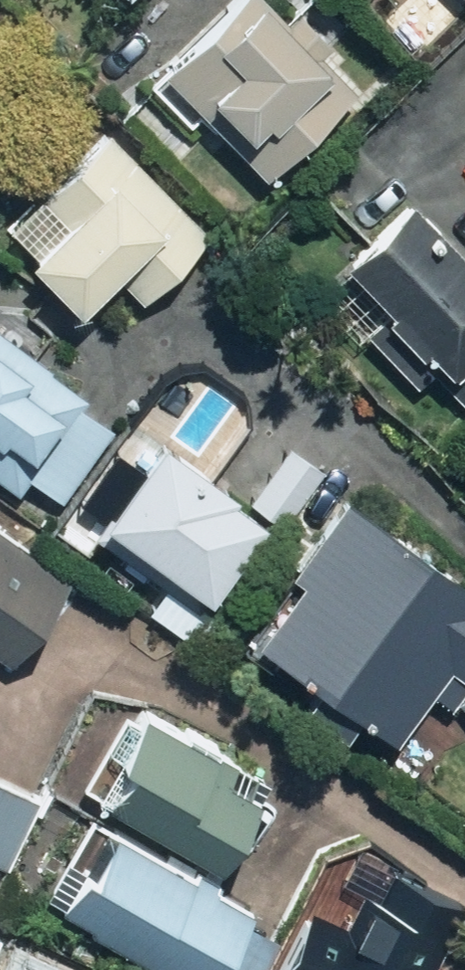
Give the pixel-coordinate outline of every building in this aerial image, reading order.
[(176,53),(275,164),(365,83),(343,59),(350,54),(321,22),(327,17),(312,0),(236,0),(176,53)] [(118,125),(51,190),(75,215),(46,243),(96,295),(125,267),(150,294),(218,229),(118,125)] [(362,244),(407,292),(376,322),(427,375),(441,362),(464,387),(464,221),(428,182),(362,244)] [(28,483),(39,468),(71,492),(123,423),(90,399),(98,389),(61,361),(62,358),(0,312),(0,462),(28,483)] [(181,422),(105,523),(209,600),(222,581),(224,583),(280,508),(292,518),(333,463),(299,437),(260,489),(250,482),(254,477),(181,422)] [(464,692),(464,561),(358,483),(259,617),(334,671),(318,693),(361,725),(377,703),(409,726),(444,679),(464,693),(464,692)] [(0,514),(0,640),(19,655),(80,574),(0,514)] [(232,738),(157,693),(151,704),(140,698),(122,728),(136,736),(110,780),(235,855),(284,775),(230,742),(232,738)] [(14,862),(49,792),(0,768),(0,855),(14,862)] [(212,969),(222,969),(267,896),(231,874),(233,869),(209,854),(205,861),(132,816),(112,847),(106,843),(75,895),(167,951),(171,944),(212,969)] [(323,897),(288,964),(299,969),(440,969),(464,922),(464,896),(378,850),(346,910),(323,897)] [(0,940),(0,969),(63,969),(0,940)]
